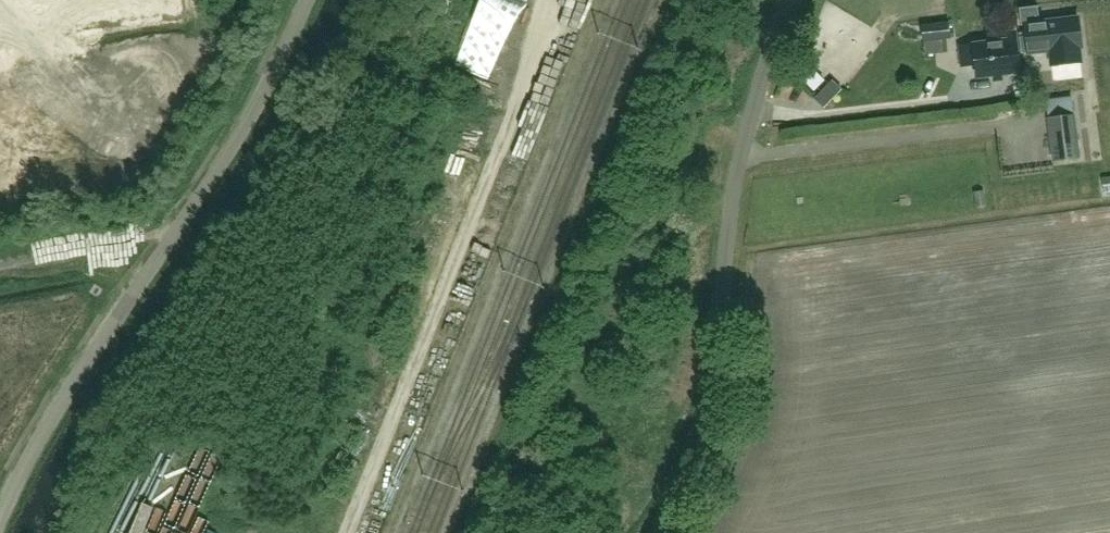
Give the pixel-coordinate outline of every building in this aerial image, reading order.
[(1040,22),(1038,6),(1020,8),(1022,26),(1025,25),(1029,53),(1051,50),(1052,65),(1084,61),(1079,18),(1040,22)] [(1014,17),(998,19),(999,28),(1015,26),(1014,17)] [(923,42),(937,40),(948,39),(946,25),(922,27),(923,42)] [(973,45),(959,47),(962,67),(976,65),(978,78),(994,76),(995,82),(1003,81),(1003,75),(1021,72),(1018,51),(1024,50),(1022,33),(1016,34),(1016,32),(1008,33),(1009,40),(973,45)] [(1054,160),(1080,157),(1072,98),(1048,100),(1054,160)]
